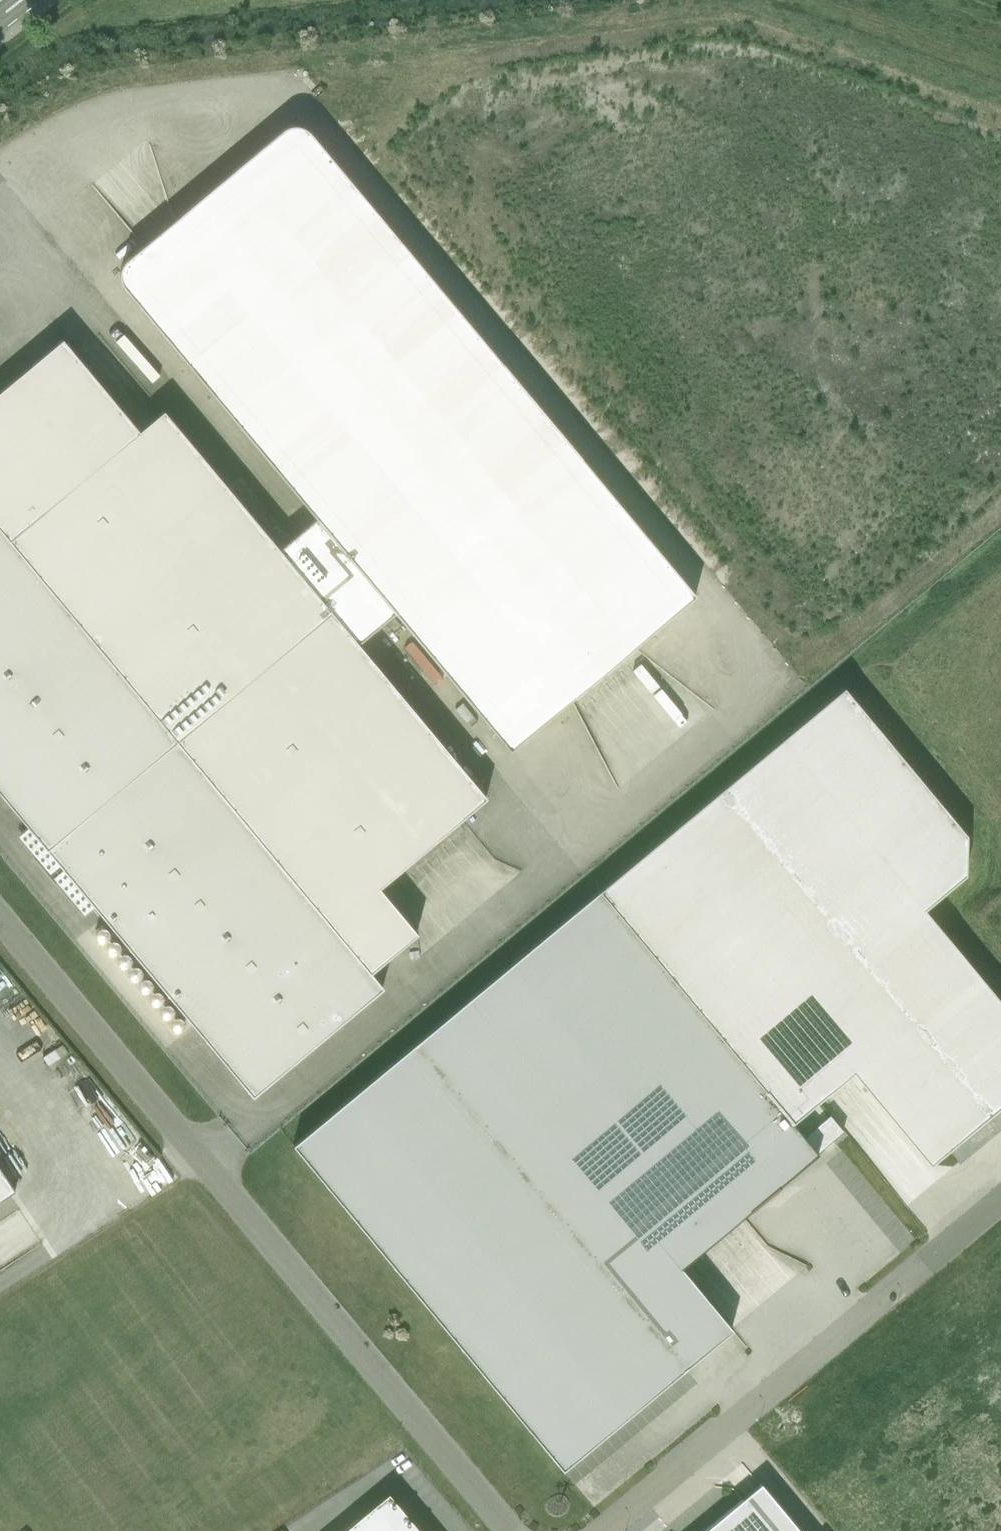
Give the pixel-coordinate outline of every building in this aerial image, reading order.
[(696,597),(581,458),(502,364),(310,134),(304,129),(297,127),(289,128),(283,131),(127,261),(122,267),(120,274),(121,282),(125,288),(316,519),(279,549),(358,644),(394,613),(510,751),(696,597)] [(60,865),(253,1096),(382,989),(369,974),(416,935),(378,889),(487,798),(358,644),(279,549),(164,411),(139,431),(63,340),(0,392),(0,794),(60,865)] [(293,1145),(563,1470),(731,1330),(732,1329),(681,1267),(742,1216),(743,1216),(749,1211),(750,1211),(752,1210),(751,1209),(777,1188),(779,1187),(779,1186),(818,1153),(792,1123),(781,1109),(838,1062),(910,1149),(1000,1074),(1000,1024),(905,908),(943,876),(945,838),(829,699),(599,891),(293,1145)] [(761,1483),(759,1485),(797,1530),(796,1530),(801,1530),(761,1483)] [(343,1530),(420,1530),(388,1493),(343,1530)] [(742,1499),(703,1530),(769,1530),(742,1499)]
